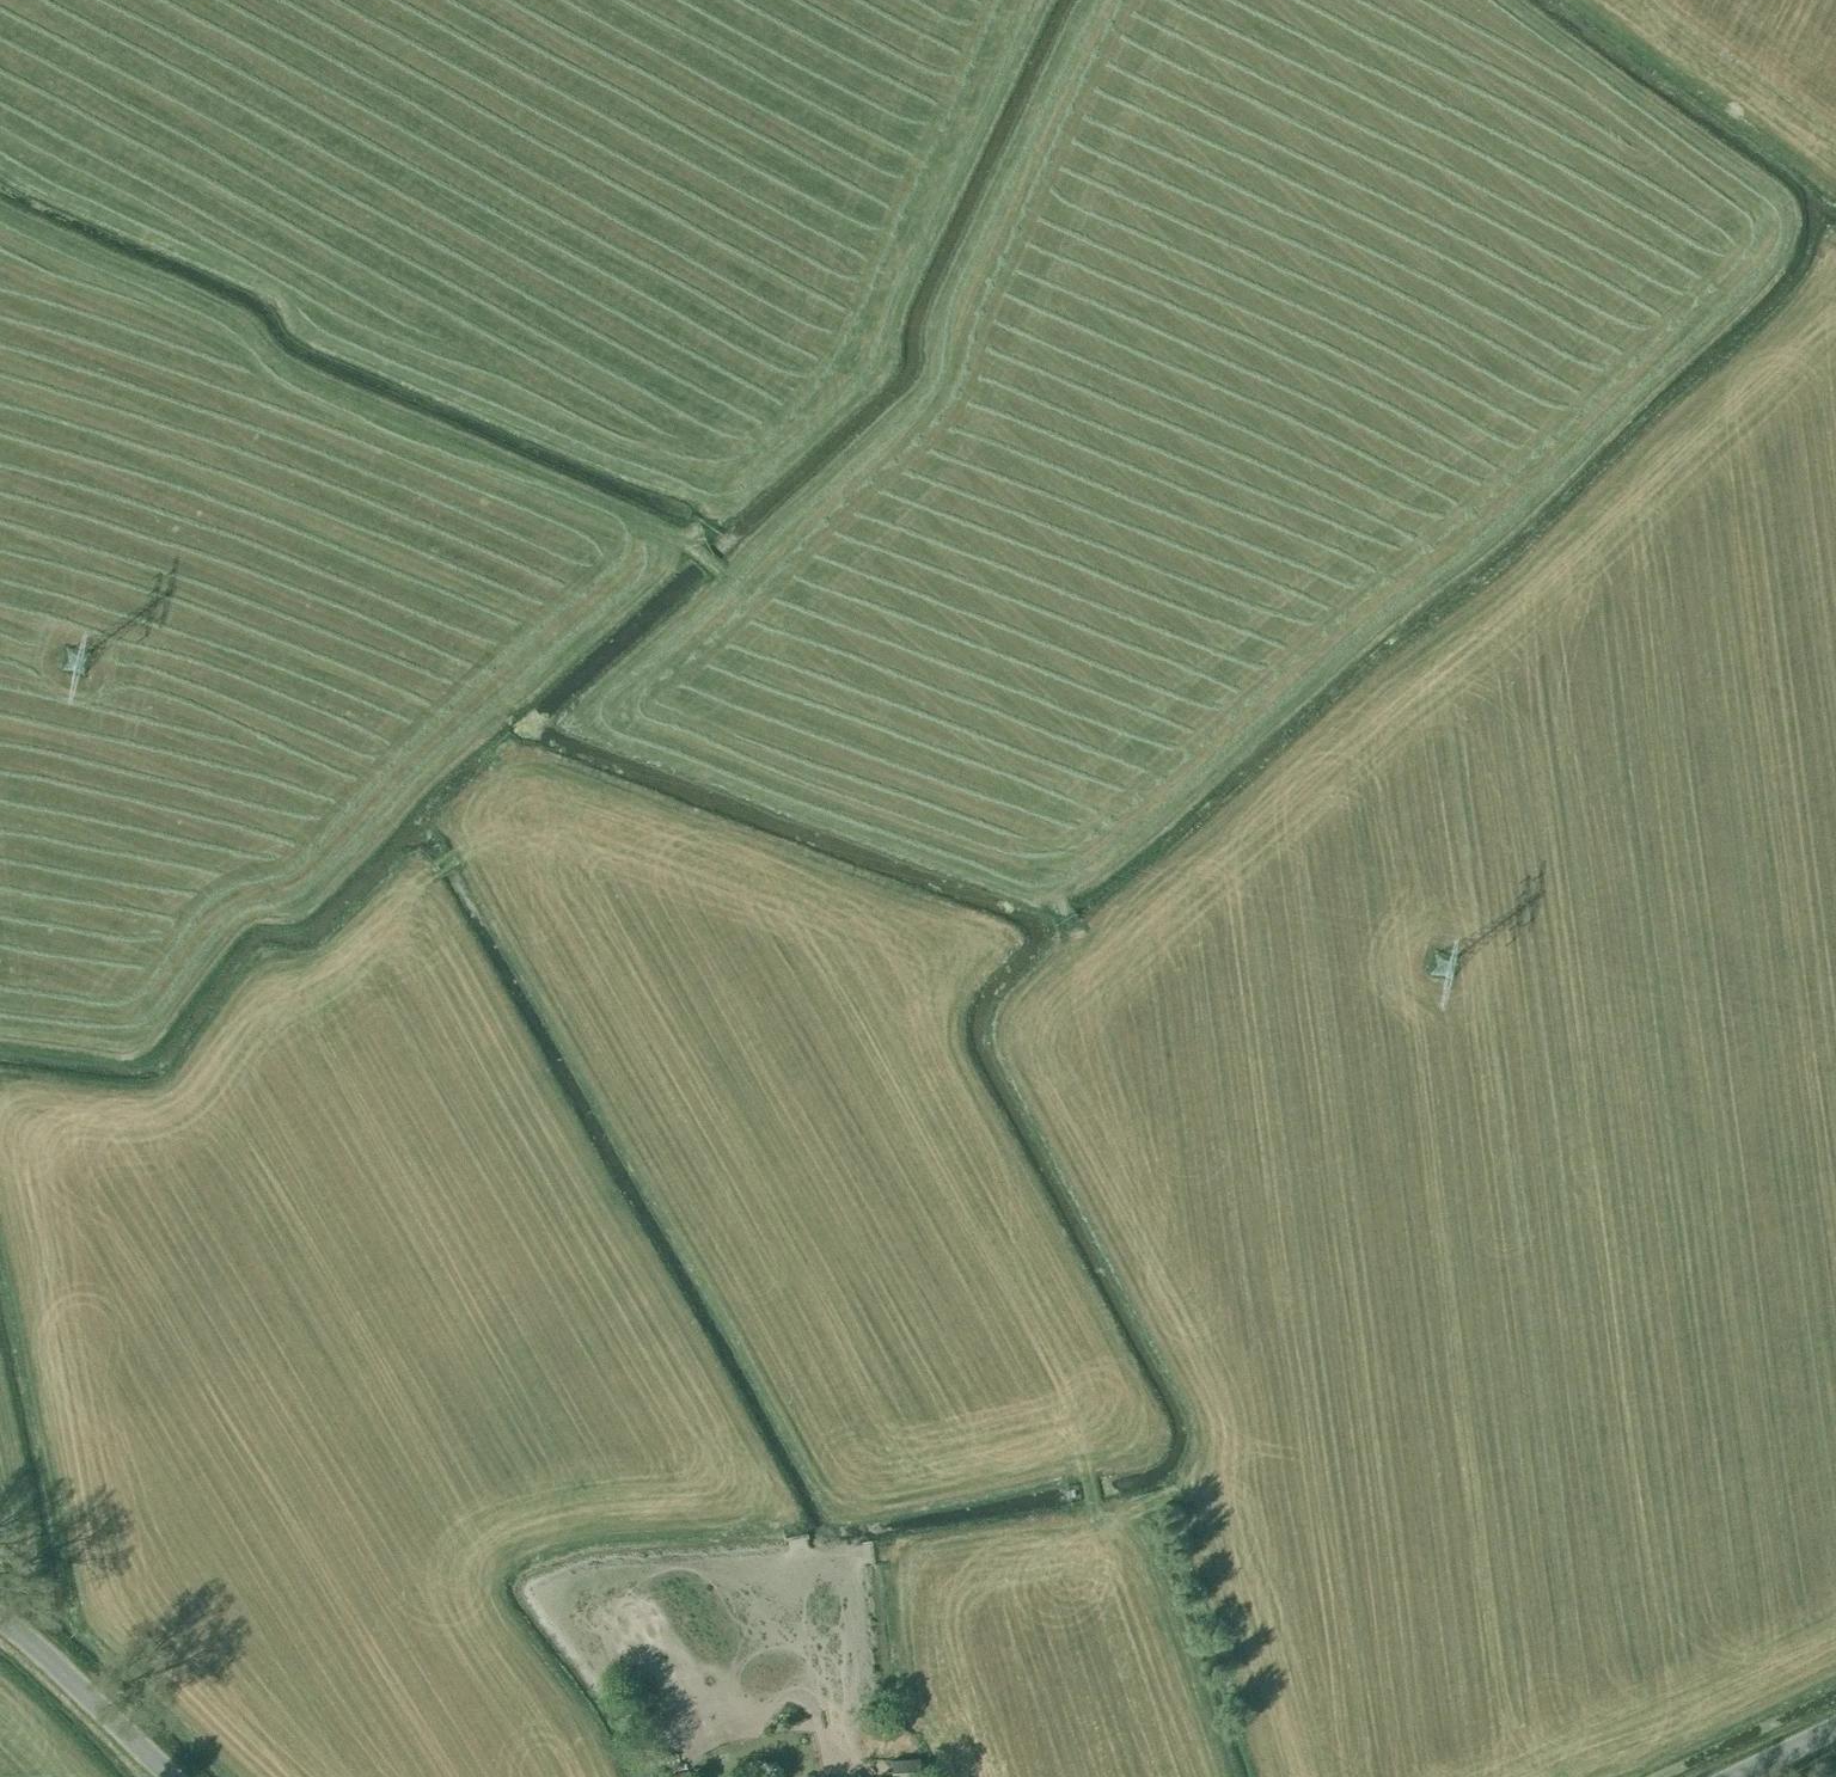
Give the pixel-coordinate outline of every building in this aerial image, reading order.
[(918,1758),(890,1759),(891,1776),(918,1776),(918,1758)]
